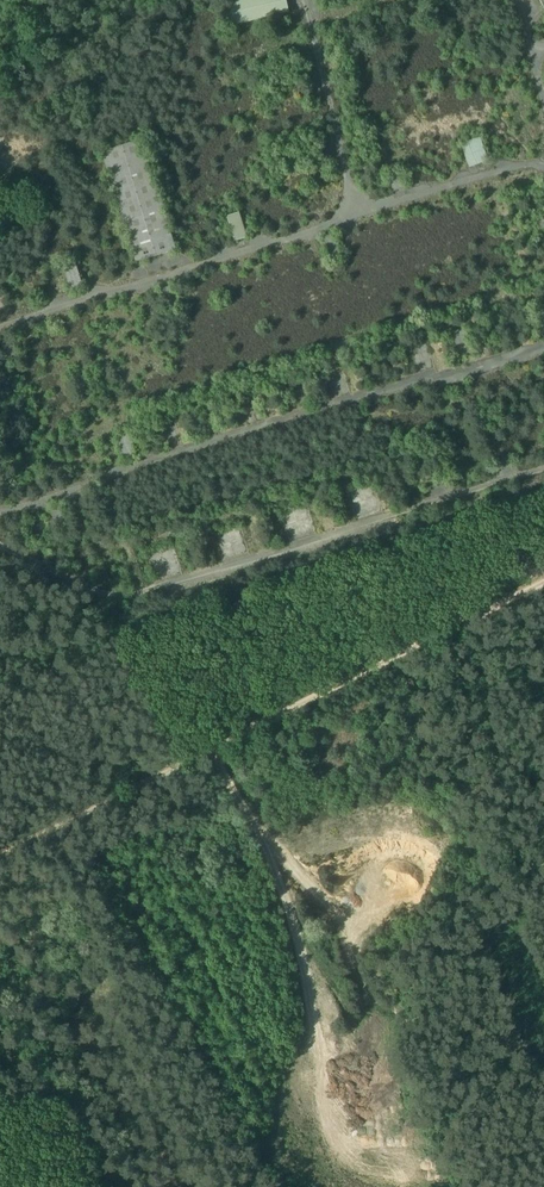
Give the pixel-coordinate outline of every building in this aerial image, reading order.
[(221,27),(287,13),(284,0),(232,0),(215,4),(221,27)] [(100,147),(134,258),(174,246),(141,135),(100,147)] [(463,145),(470,169),(489,164),(483,140),(463,145)] [(226,215),(233,238),(245,234),(238,211),(226,215)] [(61,267),(68,291),(83,287),(75,262),(61,267)] [(49,513),(55,536),(65,533),(59,511),(49,513)]
